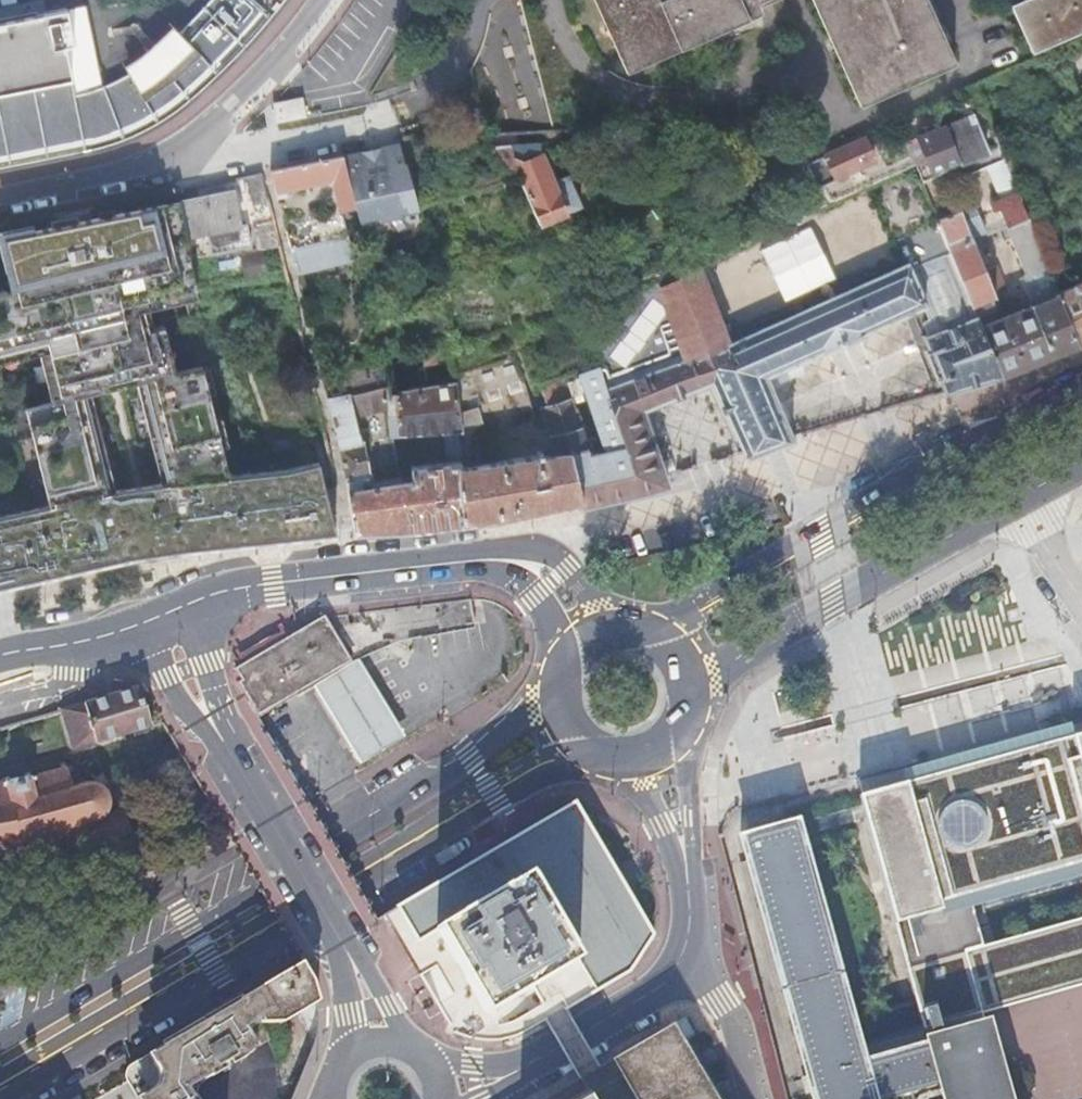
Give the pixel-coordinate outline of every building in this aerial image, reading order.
[(185,25),(143,57),(96,82),(83,87),(73,40),(80,38),(74,5),(0,20),(0,166),(4,166),(72,151),(98,145),(117,138),(134,130),(152,120),(169,110),(185,99),(200,87),(215,75),(229,61),(242,47),(262,25),(281,2),(282,0),(208,0),(198,13),(185,25)] [(628,73),(762,17),(760,8),(779,0),(593,0),(628,73)] [(861,107),(955,66),(925,0),(808,0),(861,107)] [(1015,7),(1035,52),(1081,31),(1081,0),(1030,0),(1015,7)] [(280,120),(311,114),(307,94),(276,100),(280,120)] [(969,113),(914,137),(930,171),(984,148),(969,113)] [(863,136),(825,153),(835,175),(873,158),(863,136)] [(359,149),(342,153),(349,183),(402,171),(400,164),(395,142),(377,146),(379,154),(361,158),(359,149)] [(507,142),(490,143),(501,165),(504,167),(510,169),(516,169),(518,169),(539,220),(563,210),(541,152),(521,159),(520,155),(511,153),(507,142)] [(1005,160),(1010,171),(1022,166),(1012,144),(1001,149),(1005,160)] [(379,154),(377,146),(359,149),(361,158),(379,154)] [(270,168),(276,191),(314,182),(323,214),(341,209),(340,205),(354,202),(349,183),(342,153),(270,168)] [(983,230),(977,218),(976,218),(970,206),(937,220),(950,252),(976,318),(1000,378),(1012,373),(1027,367),(1039,362),(1080,345),(1059,292),(1010,171),(1005,160),(992,165),(1006,198),(988,205),(991,214),(998,211),(1003,222),(983,230)] [(402,171),(349,183),(354,202),(340,205),(341,209),(347,230),(370,225),(373,215),(397,209),(405,216),(416,213),(403,164),(400,164),(402,171)] [(261,170),(242,175),(245,189),(265,184),(261,170)] [(182,200),(187,236),(241,225),(234,190),(182,200)] [(323,214),(284,222),(296,271),(354,258),(347,230),(341,209),(323,214)] [(784,296),(837,280),(821,227),(768,243),(784,296)] [(34,324),(50,402),(23,408),(30,441),(75,433),(83,470),(99,467),(73,343),(79,342),(74,316),(196,291),(189,247),(65,272),(64,269),(26,277),(26,280),(0,285),(0,331),(34,324)] [(252,250),(252,272),(266,273),(267,250),(252,250)] [(728,342),(699,265),(661,286),(686,360),(609,389),(639,492),(666,486),(664,478),(644,410),(680,396),(713,383),(746,454),(749,459),(774,449),(793,442),(766,376),(922,308),(928,324),(923,325),(927,336),(923,338),(928,352),(925,353),(936,383),(941,381),(946,394),(988,381),(1000,378),(976,318),(950,252),(910,269),(907,265),(728,342)] [(1059,292),(1080,345),(1081,344),(1081,283),(1059,292)] [(167,450),(217,440),(204,371),(176,376),(162,308),(128,315),(155,452),(167,450)] [(448,353),(454,381),(459,403),(471,400),(461,350),(448,353)] [(609,389),(599,366),(580,371),(605,453),(598,455),(611,499),(639,492),(609,389)] [(526,399),(462,422),(460,453),(462,521),(475,519),(487,516),(533,507),(573,500),(581,498),(566,452),(586,449),(562,375),(541,381),(547,403),(539,405),(553,453),(502,459),(495,433),(533,419),(526,399)] [(429,524),(462,521),(460,453),(462,422),(459,403),(454,381),(388,392),(386,382),(327,393),(346,481),(354,529),(370,528),(429,524)] [(167,450),(155,452),(160,480),(104,492),(99,467),(83,470),(75,433),(30,441),(41,504),(0,512),(0,580),(50,568),(58,566),(84,557),(182,544),(167,450)] [(223,469),(217,440),(167,450),(182,544),(235,535),(224,469),(223,469)] [(589,458),(586,449),(566,452),(581,498),(584,506),(611,499),(598,455),(589,458)] [(315,452),(224,469),(235,535),(334,529),(315,452)] [(1013,608),(885,623),(890,664),(1018,648),(1013,608)] [(137,688),(62,712),(74,750),(144,729),(137,688)] [(814,1098),(884,1098),(939,1084),(944,1098),(1007,1098),(984,1014),(1081,986),(1081,735),(859,796),(916,1000),(851,1018),(797,823),(770,830),(741,838),(814,1098)] [(4,873),(2,865),(21,861),(23,869),(27,868),(26,860),(48,855),(49,864),(55,862),(53,854),(82,848),(84,854),(91,853),(90,846),(127,838),(129,843),(134,842),(133,836),(145,834),(142,819),(123,823),(114,784),(106,787),(96,785),(88,784),(73,788),(70,774),(74,773),(73,768),(67,770),(65,762),(58,764),(60,773),(32,779),(30,770),(24,772),(25,776),(10,779),(9,775),(2,777),(3,783),(0,784),(0,874),(4,873)] [(624,970),(650,936),(575,805),(385,916),(448,1032),(451,1036),(460,1038),(480,1040),(490,1039),(500,1038),(509,1035),(517,1032),(542,1018),(559,1008),(624,970)] [(303,964),(260,989),(275,1012),(282,1023),(320,999),(317,990),(314,981),(309,972),(303,964)] [(194,1097),(199,1083),(258,1048),(247,1029),(262,1020),(275,1012),(260,989),(163,1045),(165,1049),(125,1072),(141,1098),(196,1098),(194,1097)] [(559,1008),(542,1018),(563,1052),(581,1082),(590,1076),(598,1072),(581,1042),(559,1008)] [(682,1053),(674,1041),(669,1031),(598,1072),(590,1076),(581,1082),(550,1098),(709,1098),(682,1053)]
